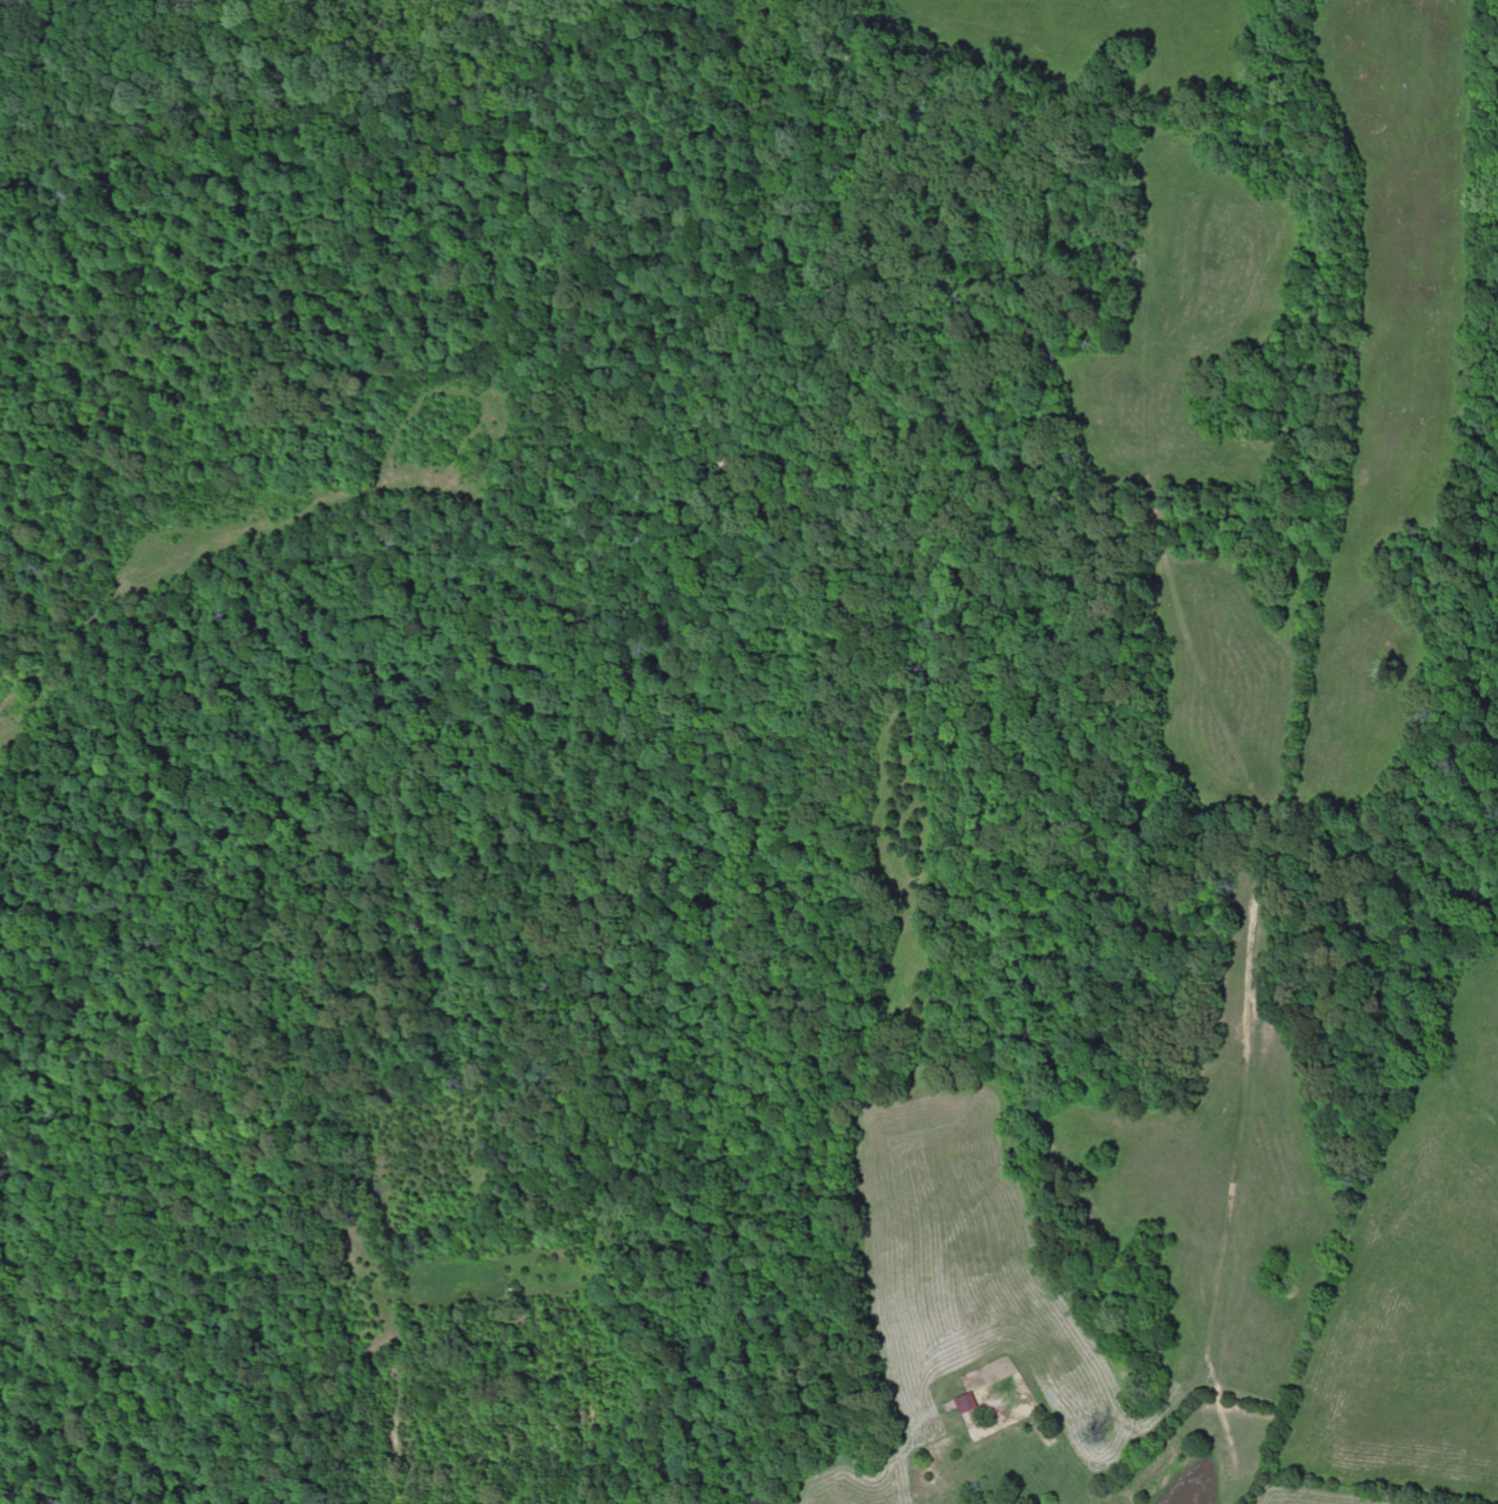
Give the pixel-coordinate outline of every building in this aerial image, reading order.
[(958,1399),(965,1417),(983,1411),(976,1393),(958,1399)]
